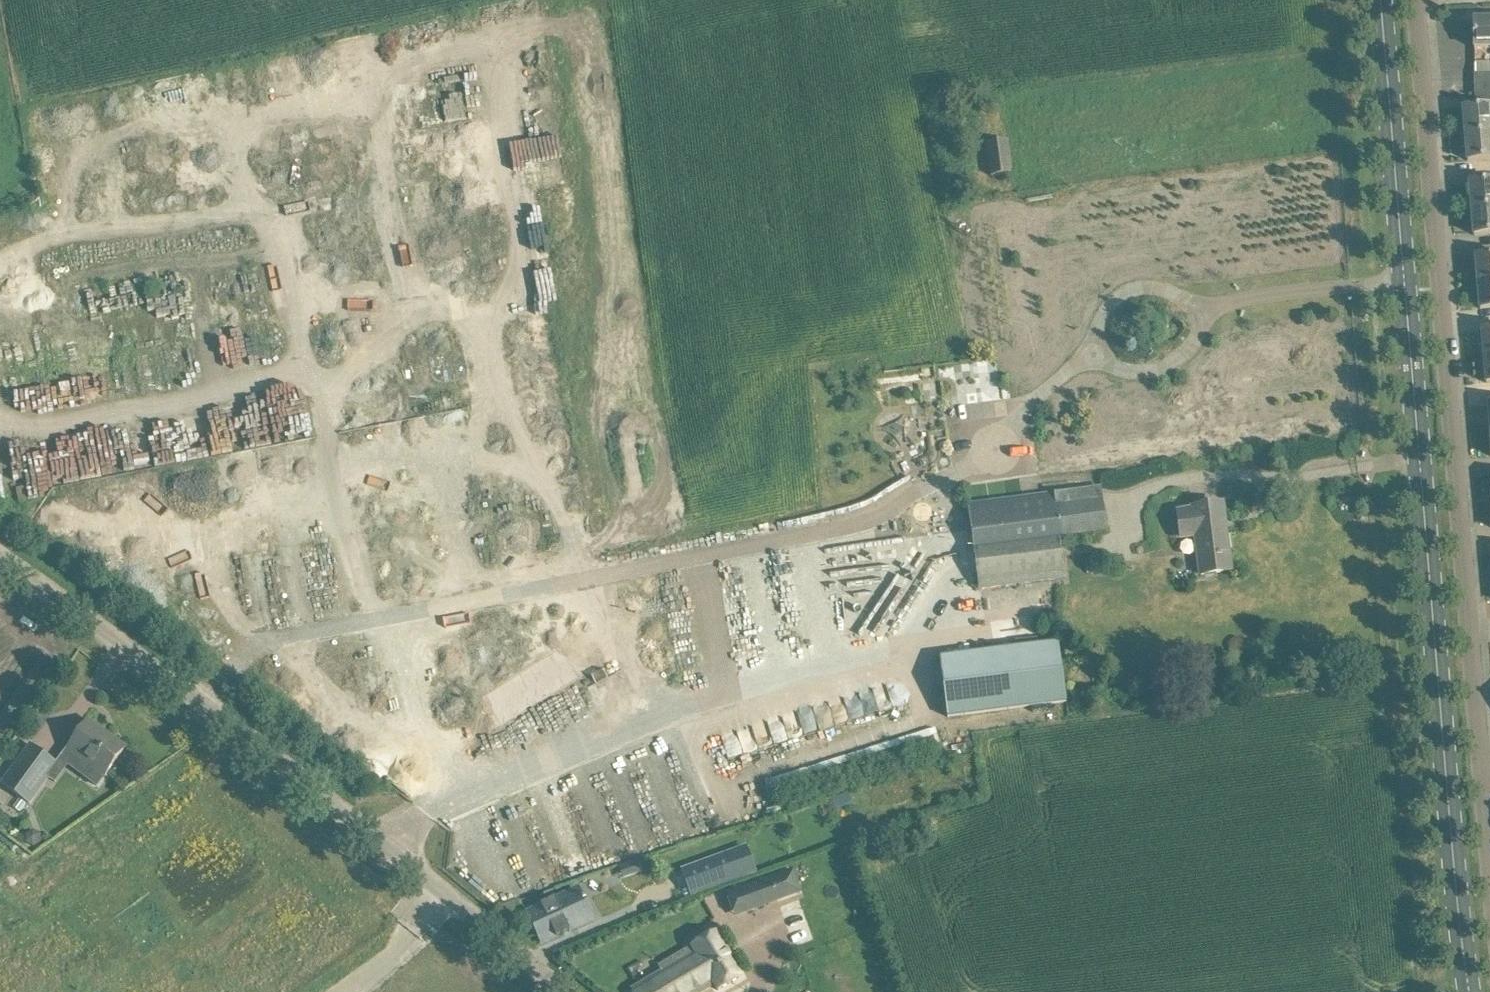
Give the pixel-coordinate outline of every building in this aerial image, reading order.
[(1473,20),(1474,47),(1489,47),(1489,20),(1473,20)] [(1474,73),(1475,95),(1489,94),(1489,73),(1474,73)] [(1463,108),(1466,135),(1489,132),(1489,106),(1463,108)] [(1468,161),(1489,159),(1489,132),(1466,135),(1461,135),(1462,148),(1467,148),(1468,161)] [(988,175),(1011,172),(1007,140),(985,142),(988,175)] [(1470,182),(1472,209),(1489,207),(1489,181),(1470,182)] [(1472,209),(1474,235),(1489,233),(1489,207),(1472,209)] [(1476,257),(1478,283),(1483,282),(1489,282),(1489,255),(1476,257)] [(1478,283),(1480,309),(1485,308),(1489,308),(1489,282),(1483,282),(1478,283)] [(1478,332),(1479,345),(1483,344),(1484,357),(1489,357),(1489,330),(1482,331),(1478,332)] [(987,380),(986,359),(955,361),(957,392),(971,392),(971,386),(980,385),(980,398),(999,397),(998,380),(987,380)] [(1060,492),(968,504),(979,591),(1066,579),(1061,537),(1108,531),(1104,498),(1061,503),(1060,492)] [(1179,512),(1182,537),(1197,535),(1202,574),(1231,570),(1226,530),(1224,530),(1222,520),(1225,520),(1223,504),(1193,508),(1193,510),(1179,512)] [(1062,641),(943,656),(951,716),(1070,700),(1062,641)] [(89,720),(77,736),(69,747),(93,764),(84,776),(97,785),(105,774),(106,774),(125,747),(89,720)] [(0,785),(29,805),(58,764),(30,743),(0,785)] [(717,862),(685,873),(692,894),(755,871),(746,847),(716,858),(717,862)] [(791,868),(769,877),(777,899),(800,890),(791,868)] [(744,886),(727,892),(734,910),(751,904),(744,886)] [(528,912),(543,942),(593,918),(578,887),(528,912)] [(717,982),(720,987),(744,973),(718,930),(696,944),(699,949),(632,990),(633,991),(700,991),(717,982)]
